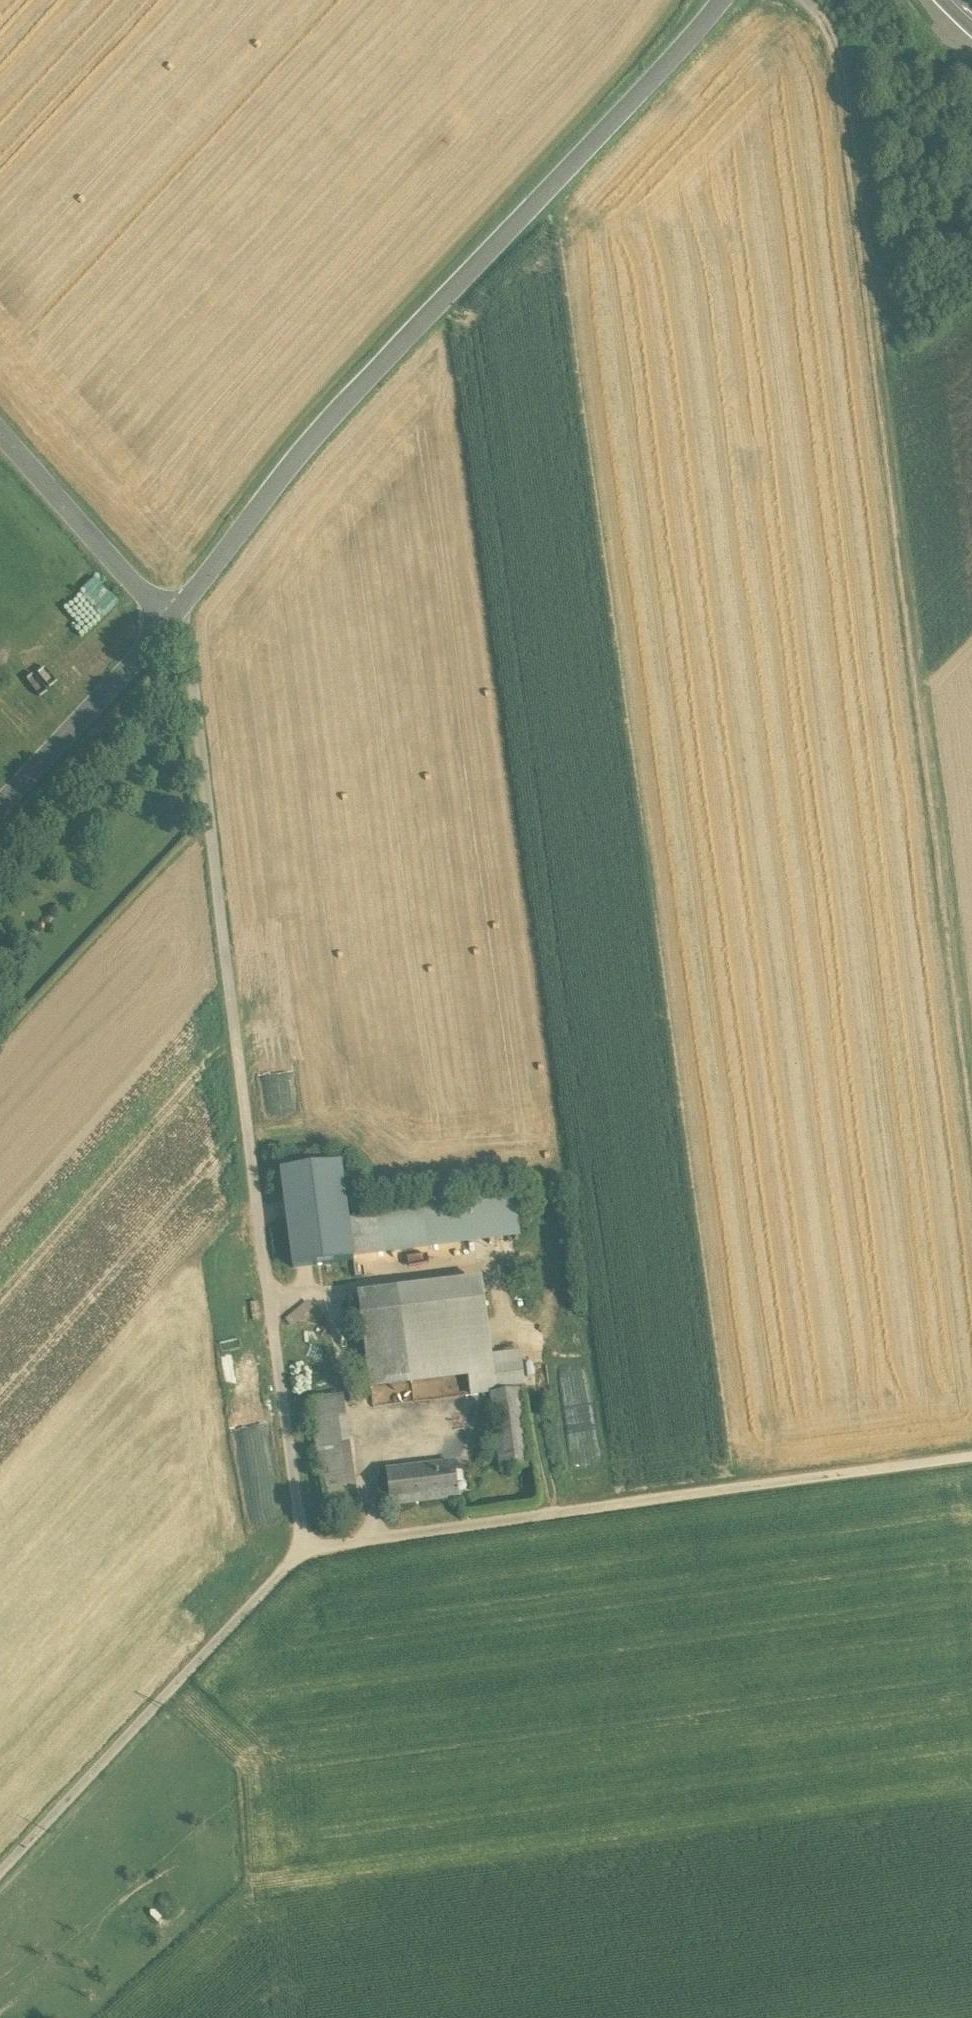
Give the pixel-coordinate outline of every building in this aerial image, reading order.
[(294,1268),(355,1260),(343,1167),(283,1175),(294,1268)] [(513,1204),(350,1222),(355,1260),(517,1242),(513,1204)] [(480,1282),(359,1297),(364,1338),(470,1324),(468,1304),(483,1302),(480,1282)] [(483,1302),(468,1304),(470,1324),(485,1322),(483,1302)] [(485,1322),(470,1324),(475,1363),(469,1363),(471,1374),(473,1393),(490,1391),(521,1387),(524,1387),(520,1357),(490,1361),(485,1322)] [(470,1324),(364,1338),(371,1388),(471,1374),(469,1363),(475,1363),(470,1324)] [(521,1387),(490,1391),(501,1470),(532,1467),(521,1387)] [(347,1475),(336,1395),(311,1399),(322,1479),(347,1476),(347,1475)] [(409,1469),(386,1472),(390,1505),(434,1499),(434,1501),(458,1498),(454,1464),(410,1470),(409,1469)]
